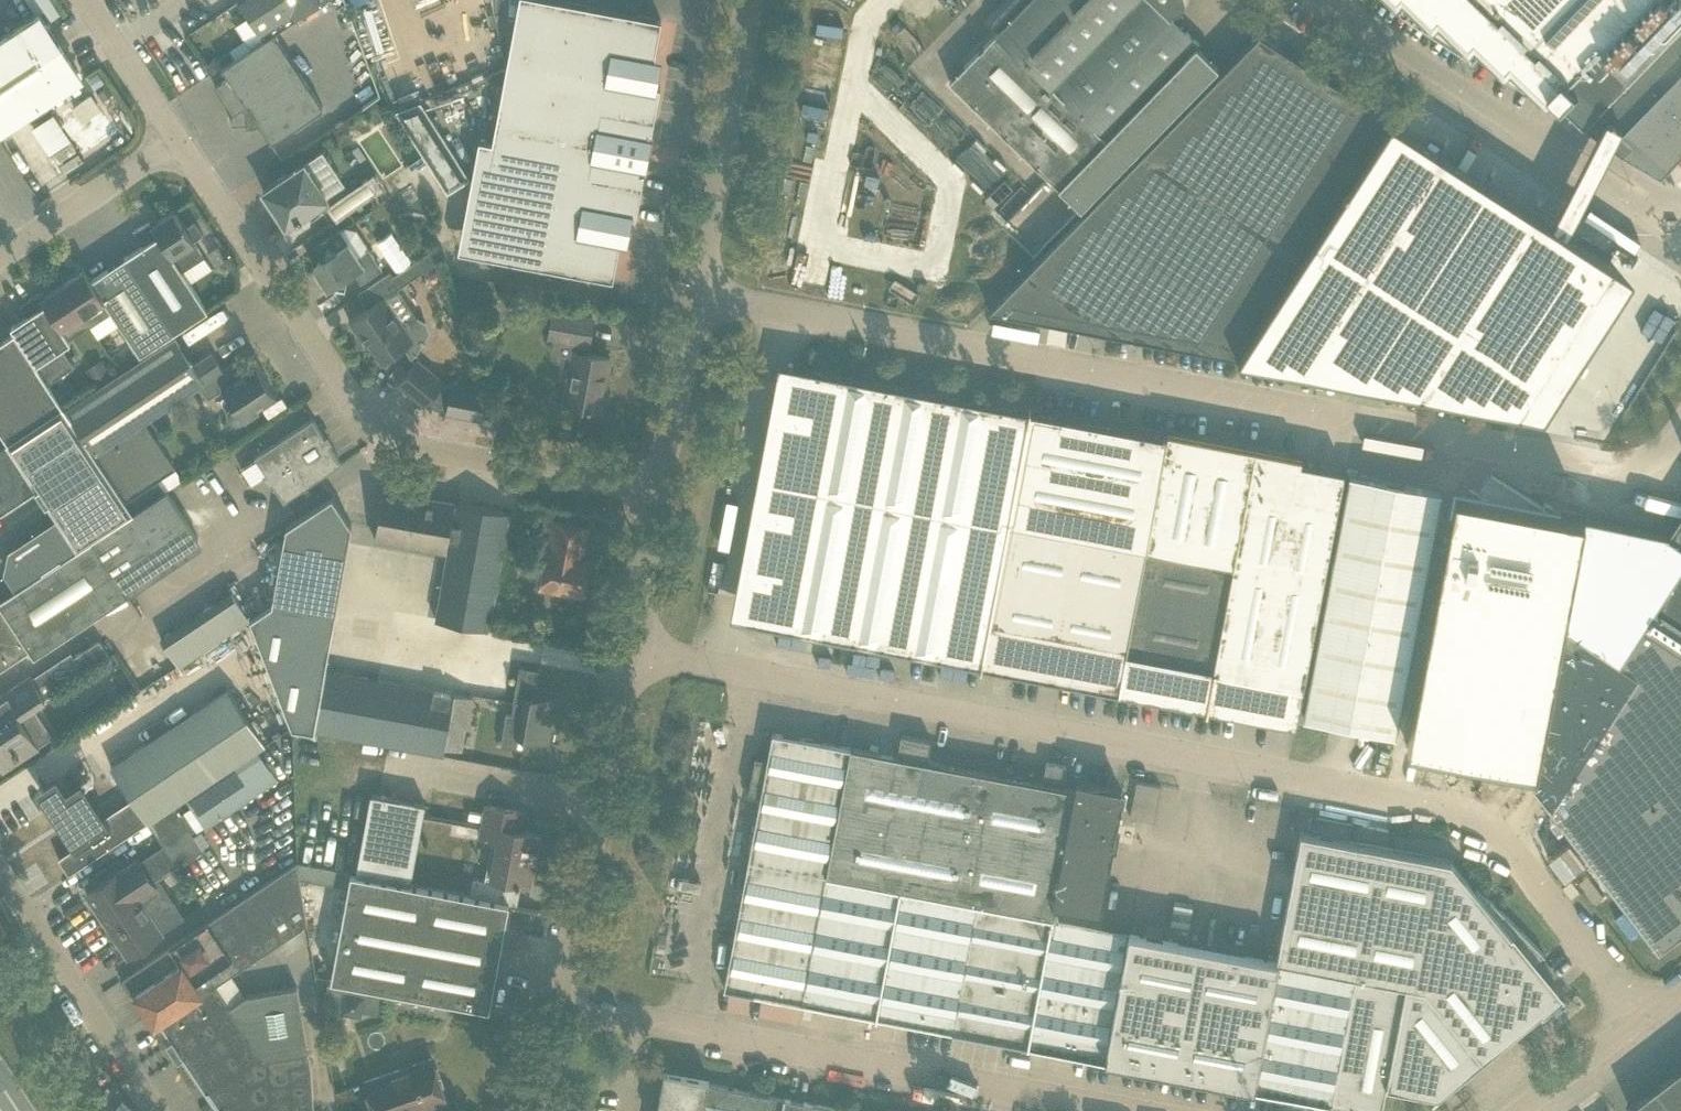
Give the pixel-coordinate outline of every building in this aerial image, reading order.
[(274,32),(295,18),(322,0),(238,0),(249,16),(236,25),(250,48),(274,32)] [(635,215),(643,170),(642,170),(641,170),(639,170),(647,128),(649,129),(651,130),(659,85),(649,83),(661,18),(566,0),(519,0),(492,140),(479,138),(458,249),(611,278),(624,213),(635,215)] [(964,65),(964,64),(949,79),(1080,206),(1217,66),(1197,46),(1200,43),(1171,15),(1171,11),(1174,11),(1177,10),(1178,10),(1180,9),(1182,7),(1183,5),(1184,4),(1185,1),(1185,0),(1015,0),(992,23),(999,30),(964,65)] [(1431,27),(1437,21),(1467,50),(1473,44),(1479,51),(1501,72),(1503,74),(1504,72),(1500,68),(1504,64),(1526,84),(1522,88),(1545,102),(1551,95),(1582,125),(1596,134),(1611,144),(1660,176),(1680,154),(1680,0),(1403,0),(1431,27)] [(0,37),(0,132),(82,78),(39,12),(0,37)] [(323,106),(274,32),(250,48),(222,66),(228,75),(213,85),(230,109),(231,108),(233,112),(230,114),(231,123),(246,121),(246,125),(254,124),(258,122),(271,141),(290,128),(323,106)] [(1258,33),(989,308),(1051,320),(1069,323),(1235,355),(1237,351),(1346,185),(1389,118),(1388,117),(1368,104),(1258,33)] [(216,58),(206,65),(211,73),(221,67),(216,58)] [(85,81),(54,100),(90,155),(125,133),(100,94),(95,97),(85,81)] [(1378,86),(1371,97),(1389,108),(1396,97),(1378,86)] [(395,108),(409,130),(447,189),(469,175),(431,115),(420,98),(395,108)] [(29,124),(45,150),(68,136),(52,110),(29,124)] [(1237,351),(1235,355),(1356,378),(1381,382),(1521,409),(1543,413),(1545,410),(1516,405),(1609,262),(1631,277),(1633,274),(1582,241),(1567,231),(1611,144),(1596,134),(1551,221),(1390,117),(1389,118),(1346,185),(1237,351)] [(326,196),(304,162),(263,189),(278,212),(278,211),(285,221),(296,215),(296,216),(301,212),(301,211),(326,196)] [(332,217),(380,186),(371,172),(323,203),(332,217)] [(1004,217),(1024,239),(1040,223),(1050,233),(1075,209),(1046,178),(1004,217)] [(174,209),(153,223),(152,224),(172,255),(183,271),(205,256),(193,239),(202,234),(194,220),(185,226),(174,209)] [(143,243),(126,254),(176,330),(208,309),(183,271),(172,255),(152,224),(153,223),(149,218),(134,229),(143,243)] [(312,264),(324,282),(338,273),(342,278),(351,271),(355,272),(361,281),(379,268),(382,267),(369,247),(358,254),(342,231),(336,235),(316,248),(322,258),(312,264)] [(176,330),(126,254),(90,278),(112,311),(140,354),(169,334),(176,330)] [(112,311),(90,278),(84,268),(63,283),(83,313),(90,324),(91,325),(112,311)] [(390,270),(379,278),(389,293),(401,286),(390,270)] [(39,291),(20,304),(27,315),(36,308),(62,347),(70,341),(68,338),(72,336),(65,325),(83,313),(63,283),(42,296),(39,291)] [(383,294),(363,308),(348,318),(359,333),(362,331),(382,360),(404,345),(411,356),(417,352),(430,331),(426,321),(417,316),(407,318),(402,322),(383,294)] [(36,308),(27,315),(10,325),(14,331),(47,382),(74,365),(62,347),(36,308)] [(569,365),(567,379),(563,401),(600,407),(609,356),(584,351),(585,342),(587,343),(592,316),(554,309),(549,336),(550,336),(548,347),(550,347),(549,351),(550,353),(551,355),(552,357),(556,359),(561,362),(561,364),(569,365)] [(60,401),(52,389),(47,382),(14,331),(0,340),(0,429),(8,441),(62,405),(60,401)] [(175,467),(144,420),(199,383),(208,397),(222,388),(233,404),(229,407),(227,412),(227,416),(230,421),(235,423),(241,422),(259,410),(257,407),(275,394),(255,364),(244,372),(235,359),(222,367),(212,351),(193,363),(175,336),(157,348),(99,386),(99,385),(64,408),(125,500),(175,467)] [(417,357),(397,381),(424,403),(427,399),(436,406),(446,408),(446,411),(480,417),(486,387),(451,380),(450,386),(444,385),(441,383),(444,379),(417,357)] [(109,373),(100,360),(88,367),(97,380),(109,373)] [(1296,722),(1343,465),(798,365),(752,619),(1296,722)] [(52,389),(60,401),(74,391),(66,380),(52,389)] [(125,500),(64,408),(62,405),(8,441),(6,442),(0,446),(0,512),(36,488),(76,549),(133,512),(125,500)] [(312,417),(255,455),(284,499),(341,462),(340,460),(312,417)] [(1441,491),(1406,484),(1349,473),(1303,716),(1394,734),(1441,491)] [(1457,486),(1408,745),(1538,770),(1588,511),(1557,505),(1542,530),(1479,490),(1457,486)] [(497,579),(502,553),(509,510),(457,501),(457,503),(455,503),(455,502),(383,489),(374,537),(446,550),(446,549),(448,550),(436,619),(488,629),(497,579)] [(76,549),(0,599),(0,667),(198,538),(167,490),(133,512),(76,549)] [(1659,531),(1663,525),(1588,511),(1538,770),(1534,788),(1657,947),(1680,928),(1680,884),(1680,883),(1680,557),(1654,539),(1659,531)] [(554,517),(550,539),(548,550),(547,550),(540,585),(584,593),(591,556),(582,554),(588,523),(554,517)] [(1659,531),(1654,539),(1680,557),(1680,521),(1675,520),(1667,533),(1659,531)] [(515,555),(502,553),(497,579),(511,581),(515,555)] [(71,650),(30,676),(44,698),(84,671),(110,655),(99,638),(74,655),(71,650)] [(538,668),(520,664),(510,712),(506,711),(502,731),(504,732),(501,743),(524,748),(524,749),(554,754),(557,740),(553,739),(555,729),(559,730),(560,724),(549,722),(551,714),(555,714),(559,692),(535,688),(538,668)] [(325,669),(312,730),(443,754),(444,745),(454,693),(325,669)] [(30,676),(30,675),(0,695),(0,767),(2,770),(21,758),(38,747),(18,715),(44,698),(30,676)] [(228,688),(110,766),(131,798),(147,821),(148,822),(174,805),(187,796),(211,780),(265,744),(264,743),(244,713),(228,688)] [(454,693),(444,745),(460,748),(470,696),(454,693)] [(724,987),(800,1001),(825,1006),(873,751),(773,732),(768,758),(755,755),(748,792),(761,794),(724,987)] [(825,1006),(898,1020),(926,1025),(974,770),(928,761),(932,739),(902,733),(897,755),(873,751),(825,1006)] [(1046,761),(1044,775),(1063,778),(1066,765),(1046,761)] [(974,770),(926,1025),(942,1028),(1028,1044),(1053,916),(1056,898),(1100,907),(1122,789),(1074,780),(1072,788),(1042,782),(974,770)] [(56,773),(35,787),(74,846),(58,857),(69,873),(147,821),(131,798),(105,815),(81,778),(66,788),(56,773)] [(211,780),(187,796),(206,825),(230,809),(211,780)] [(409,882),(421,823),(425,801),(371,791),(356,871),(355,873),(409,882)] [(480,836),(492,838),(484,879),(473,876),(470,894),(508,901),(509,900),(515,901),(519,880),(529,882),(539,832),(517,828),(522,810),(487,803),(480,836)] [(136,859),(105,880),(86,892),(127,954),(160,932),(137,897),(154,886),(152,882),(176,865),(177,866),(202,849),(191,831),(197,827),(185,809),(179,814),(174,805),(148,822),(162,844),(138,860),(136,859)] [(1451,859),(1445,858),(1301,831),(1276,958),(1363,974),(1420,985),(1481,1060),(1541,1011),(1542,1013),(1543,1012),(1541,1009),(1556,994),(1558,995),(1559,994),(1530,965),(1542,953),(1544,955),(1545,954),(1477,885),(1476,886),(1477,887),(1475,889),(1451,859)] [(307,923),(299,878),(296,861),(207,921),(224,946),(212,954),(223,970),(174,1003),(178,1009),(160,1020),(207,1090),(209,1089),(220,1106),(223,1105),(227,1110),(313,1110),(310,1066),(296,985),(247,993),(230,1004),(216,983),(307,923)] [(350,871),(296,861),(299,878),(347,887),(348,881),(350,871)] [(355,873),(356,871),(350,870),(350,871),(348,881),(347,887),(330,977),(417,993),(446,998),(488,1006),(508,901),(470,894),(437,888),(409,882),(355,873)] [(1028,1044),(1105,1059),(1129,931),(1053,916),(1028,1044)] [(179,965),(153,983),(135,995),(154,1024),(160,1020),(178,1009),(174,1003),(223,970),(212,954),(224,946),(207,921),(167,947),(179,965)] [(1105,1059),(1183,1074),(1207,945),(1129,931),(1105,1059)] [(1183,1074),(1252,1087),(1276,958),(1207,945),(1183,1074)] [(1252,1087),(1339,1103),(1363,974),(1276,958),(1252,1087)] [(1382,1108),(1386,1085),(1438,1095),(1481,1060),(1420,985),(1363,974),(1339,1103),(1352,1106),(1352,1102),(1382,1108)] [(378,1012),(381,996),(327,986),(324,1003),(378,1012)] [(411,1064),(363,1080),(371,1099),(375,1110),(403,1110),(421,1105),(423,1110),(447,1101),(432,1057),(411,1064)] [(1658,1088),(1676,1110),(1680,1110),(1680,1071),(1667,1082),(1658,1088)] [(674,1076),(667,1081),(661,1110),(855,1110),(674,1076)] [(1658,1088),(1655,1084),(1654,1085),(1656,1090),(1638,1104),(1633,1108),(1630,1104),(1628,1105),(1633,1110),(1676,1110),(1658,1088)]
